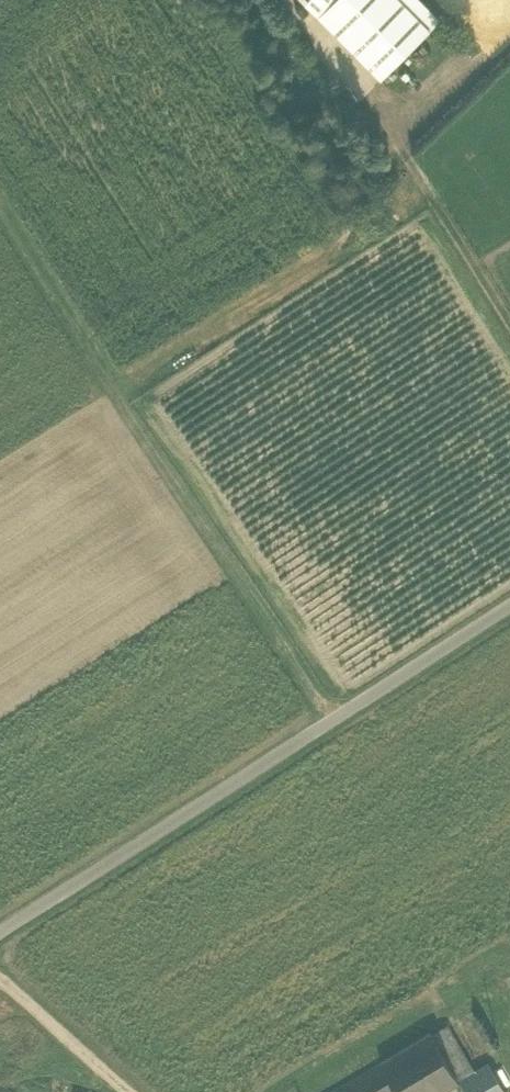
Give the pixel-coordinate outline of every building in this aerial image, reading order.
[(382,78),(440,20),(420,0),(303,0),(382,78)] [(431,1034),(459,1081),(458,1081),(464,1091),(506,1091),(488,1062),(475,1070),(447,1024),(431,1034)] [(458,1081),(459,1081),(431,1034),(430,1033),(381,1062),(397,1090),(398,1091),(440,1091),(458,1081)] [(381,1062),(357,1076),(367,1091),(393,1091),(397,1090),(381,1062)] [(350,1091),(367,1091),(357,1076),(345,1083),(350,1091)] [(345,1083),(330,1091),(350,1091),(345,1083)]
